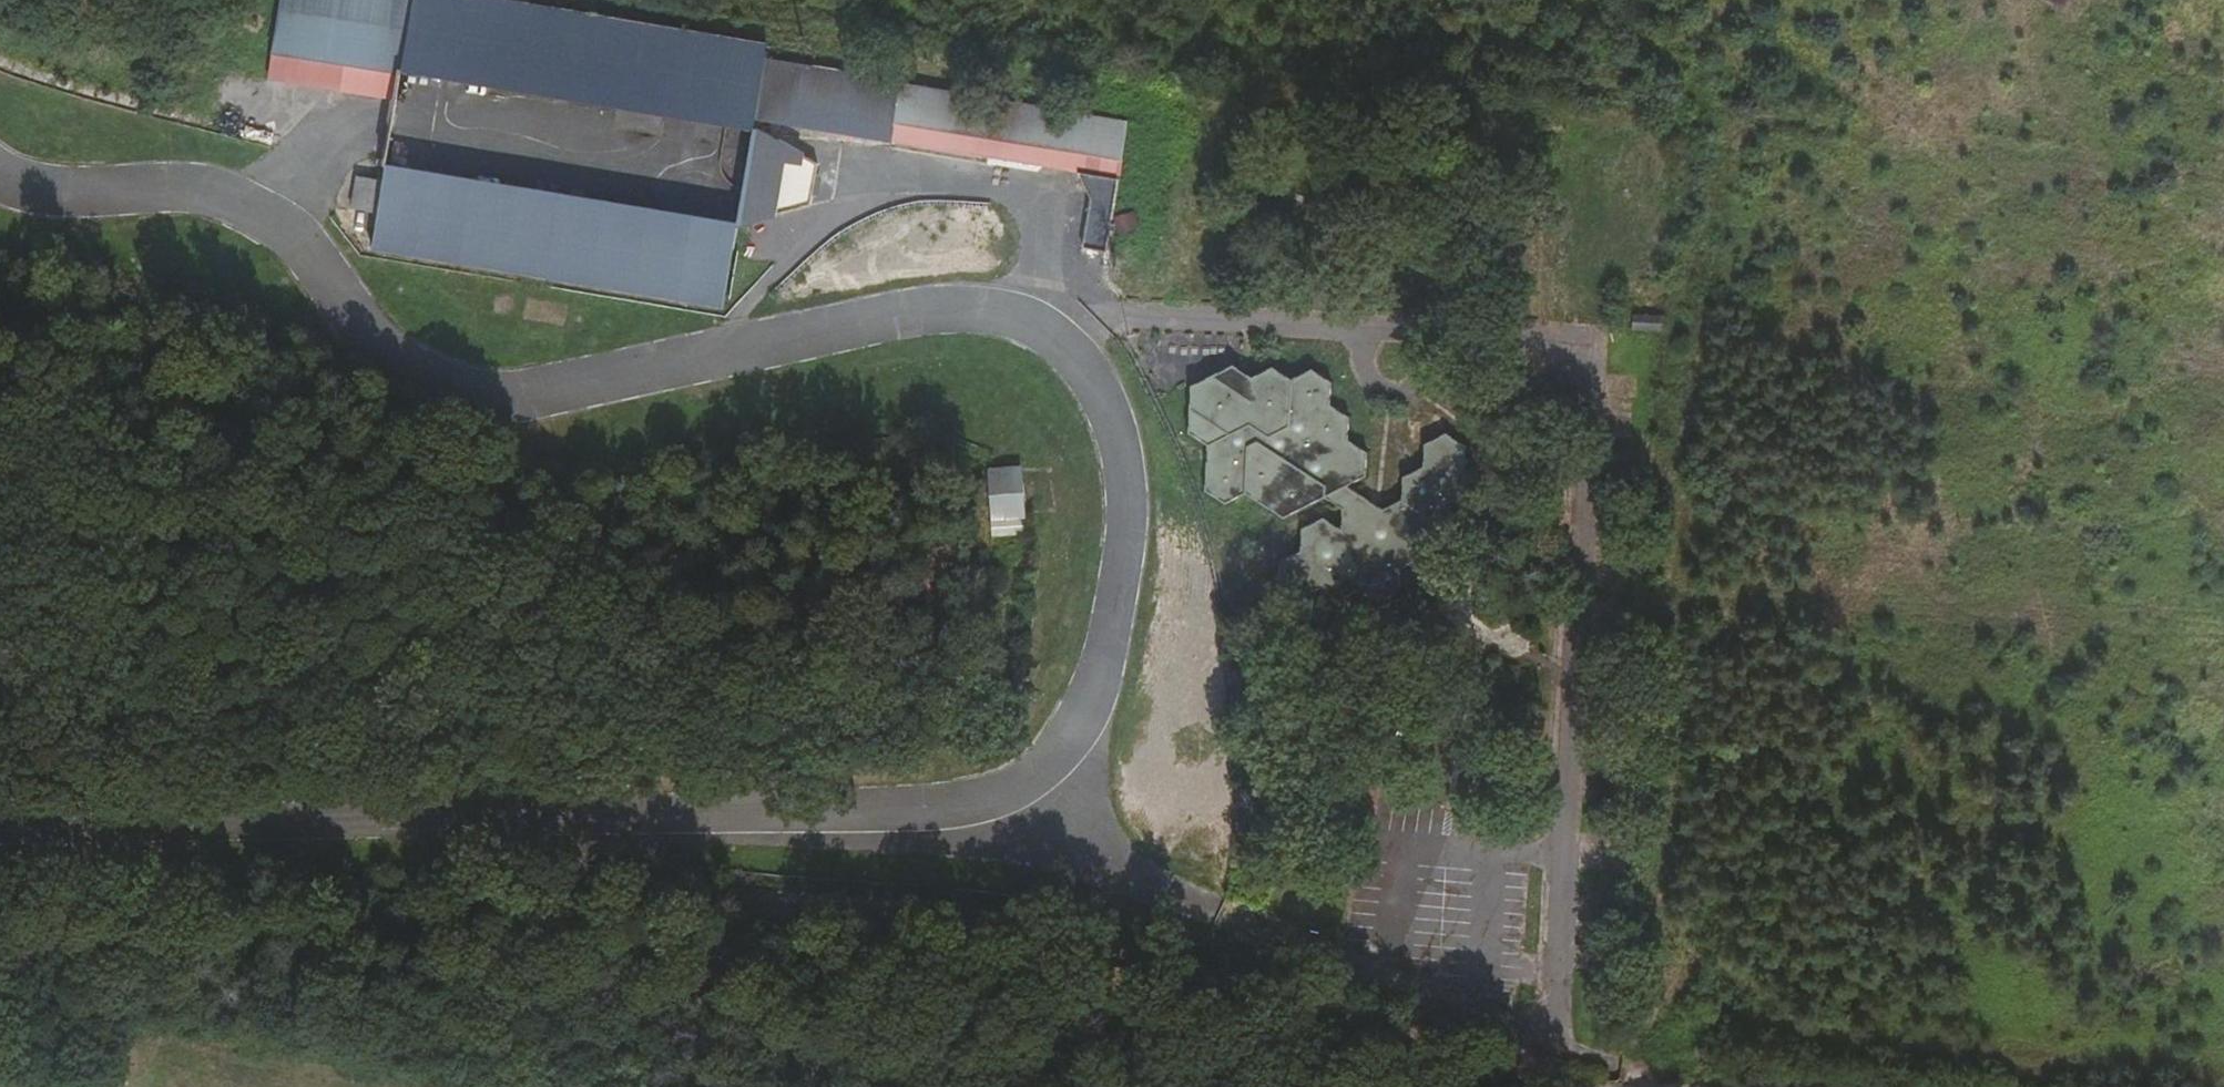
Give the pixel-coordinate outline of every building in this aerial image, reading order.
[(489,0),(410,0),(397,76),(751,139),(767,50),(489,0)] [(891,91),(787,73),(781,115),(1050,162),(1056,130),(1008,120),(1013,96),(893,76),(891,91)] [(737,232),(382,168),(368,254),(721,318),(737,232)] [(1227,361),(1185,385),(1185,428),(1205,439),(1204,495),(1242,521),(1259,512),(1283,525),(1329,503),(1338,509),(1339,536),(1316,522),(1286,539),(1285,561),(1269,570),(1266,593),(1292,610),(1318,597),(1336,609),(1358,598),(1377,609),(1404,593),(1404,574),(1443,548),(1443,527),(1466,514),(1466,442),(1445,427),(1426,438),(1425,461),(1412,467),(1411,488),(1393,498),(1363,481),(1375,474),(1375,451),(1357,440),(1358,420),(1338,406),(1338,388),(1310,368),(1290,378),(1263,363),(1245,372),(1227,361)] [(992,534),(1027,533),(1024,464),(989,465),(992,534)]
